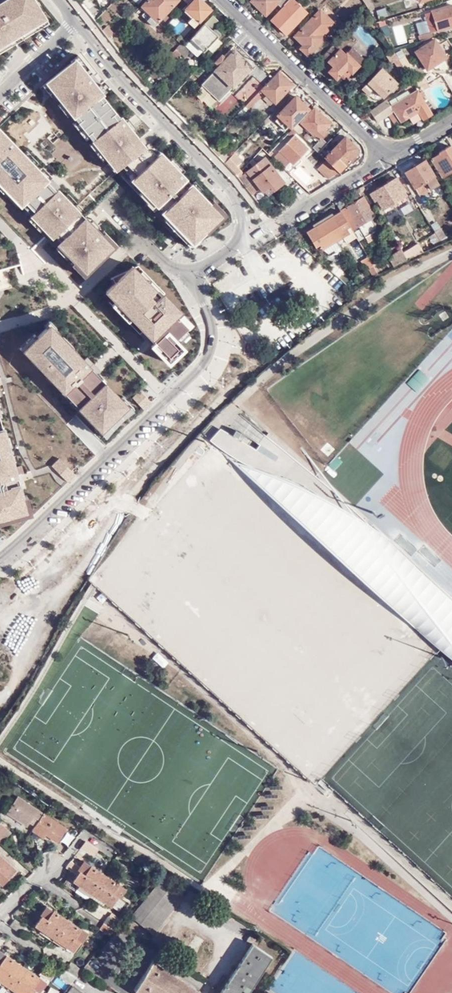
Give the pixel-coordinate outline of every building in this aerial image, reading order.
[(32,34),(49,24),(35,0),(8,0),(0,5),(0,53),(32,34)] [(142,8),(151,17),(148,21),(155,27),(180,1),(179,0),(149,0),(142,8)] [(200,0),(195,0),(184,11),(192,18),(189,22),(194,28),(211,10),(200,0)] [(289,0),(280,0),(253,0),(252,2),(266,15),(277,3),(281,8),(284,5),(289,0)] [(293,0),(289,0),(284,5),(286,5),(271,20),(286,34),(306,13),(293,0)] [(365,5),(369,12),(373,10),(367,0),(362,0),(365,5)] [(436,31),(451,27),(451,6),(431,12),(434,24),(436,31)] [(387,14),(385,7),(377,9),(379,17),(387,14)] [(334,24),(320,11),(295,37),(304,45),(301,49),(308,56),(325,38),(323,36),(334,24)] [(219,22),(213,17),(191,40),(204,52),(218,37),(211,31),(219,22)] [(131,23),(127,20),(114,35),(117,38),(131,23)] [(428,25),(430,33),(436,31),(434,24),(428,25)] [(109,40),(114,35),(108,29),(104,33),(109,40)] [(419,36),(420,42),(432,39),(430,33),(419,36)] [(448,58),(435,40),(415,53),(428,72),(448,58)] [(191,52),(181,44),(156,70),(161,74),(181,54),(186,58),(191,52)] [(329,72),(338,81),(342,77),(345,80),(359,66),(347,54),(345,55),(335,44),(322,57),(330,64),(333,67),(331,69),(329,72)] [(347,54),(359,66),(365,61),(352,48),(347,54)] [(392,49),(388,54),(397,68),(402,65),(392,49)] [(225,61),(219,67),(201,86),(219,102),(252,68),(234,51),(225,61)] [(78,56),(42,85),(116,176),(125,168),(146,148),(133,132),(136,129),(129,120),(125,123),(102,95),(107,91),(78,56)] [(215,63),(219,67),(225,61),(221,57),(215,63)] [(407,74),(402,65),(397,68),(396,69),(402,77),(407,74)] [(398,84),(381,69),(362,89),(369,96),(375,90),(384,99),(398,84)] [(161,74),(156,70),(150,77),(154,80),(161,74)] [(293,86),(279,72),(262,90),(276,104),(293,86)] [(412,72),(407,74),(413,83),(417,81),(412,72)] [(245,103),(262,84),(252,75),(235,95),(245,103)] [(145,82),(150,87),(152,89),(157,83),(154,80),(150,77),(145,82)] [(390,106),(387,101),(371,111),(377,122),(383,119),(389,116),(391,120),(395,125),(400,122),(400,123),(408,119),(418,113),(422,119),(423,121),(432,115),(417,91),(410,95),(399,101),(390,106)] [(397,97),(399,101),(410,95),(408,91),(397,97)] [(261,98),(257,94),(246,106),(250,110),(261,98)] [(281,118),(290,127),(292,129),(310,110),(297,97),(278,116),(281,118)] [(318,153),(326,146),(321,140),(327,134),(324,131),(331,124),(315,109),(301,124),(312,135),(311,137),(318,143),(313,148),(318,153)] [(412,125),(422,119),(418,113),(408,119),(412,125)] [(287,131),(290,127),(281,118),(277,122),(287,131)] [(0,129),(0,189),(7,196),(8,194),(23,209),(26,206),(49,182),(54,178),(43,167),(39,170),(34,164),(38,161),(27,149),(23,153),(0,129)] [(297,133),(293,129),(288,135),(291,138),(297,133)] [(307,150),(294,137),(274,157),(285,168),(291,162),(293,164),(307,150)] [(345,138),(338,145),(324,159),(338,172),(356,154),(357,150),(345,138)] [(338,145),(332,140),(326,146),(318,153),(324,159),(338,145)] [(219,157),(224,153),(217,146),(213,151),(217,155),(219,157)] [(449,146),(437,153),(438,154),(429,159),(441,179),(451,172),(451,151),(449,146)] [(156,157),(146,148),(125,168),(136,179),(132,182),(160,213),(164,210),(168,214),(165,217),(195,250),(229,215),(214,200),(210,204),(199,193),(204,189),(195,180),(191,184),(181,173),(185,169),(174,158),(170,161),(161,153),(156,157)] [(225,163),(230,158),(224,153),(219,157),(225,163)] [(235,161),(232,157),(230,158),(225,163),(231,170),(237,176),(241,173),(233,163),(235,161)] [(274,189),(284,181),(265,157),(247,171),(243,175),(241,173),(237,176),(244,184),(245,185),(252,193),(260,187),(263,192),(271,186),(274,189)] [(328,179),(338,172),(324,159),(322,162),(323,164),(318,170),(328,179)] [(405,172),(415,189),(425,183),(430,190),(440,185),(424,161),(405,172)] [(377,201),(382,209),(390,204),(405,195),(395,178),(369,194),(375,202),(377,201)] [(57,192),(49,182),(26,206),(34,216),(32,219),(54,244),(58,241),(62,247),(59,249),(63,254),(62,255),(70,264),(71,263),(78,270),(74,275),(84,285),(120,247),(105,231),(101,234),(98,231),(102,228),(95,222),(92,225),(85,218),(75,207),(78,203),(68,193),(65,196),(59,190),(57,192)] [(425,183),(415,189),(420,197),(430,190),(425,183)] [(357,189),(363,198),(368,194),(363,186),(357,189)] [(341,199),(335,202),(341,210),(350,227),(352,230),(358,227),(361,233),(378,223),(363,198),(346,207),(341,199)] [(390,204),(382,209),(385,213),(393,209),(390,204)] [(340,249),(335,240),(342,236),(346,243),(356,237),(352,230),(350,227),(341,210),(306,232),(316,248),(319,246),(321,249),(330,255),(340,249)] [(441,228),(434,232),(434,233),(441,245),(448,242),(441,228)] [(441,245),(434,233),(427,237),(434,249),(441,245)] [(403,254),(408,261),(424,254),(419,246),(403,254)] [(402,252),(399,247),(391,251),(394,256),(402,252)] [(389,258),(395,267),(408,261),(403,254),(402,252),(394,256),(389,258)] [(373,278),(378,274),(374,267),(369,258),(362,262),(367,269),(368,269),(373,278)] [(378,274),(379,275),(395,267),(389,258),(374,267),(378,274)] [(325,266),(333,273),(338,267),(331,261),(325,266)] [(114,281),(105,289),(113,296),(107,301),(118,310),(114,314),(132,334),(136,330),(157,352),(153,356),(170,373),(186,355),(177,346),(194,330),(184,318),(160,295),(164,292),(152,280),(148,284),(139,274),(143,270),(138,266),(110,278),(114,281)] [(333,273),(339,279),(344,273),(338,267),(333,273)] [(8,271),(0,274),(0,289),(12,286),(8,271)] [(49,322),(18,349),(101,440),(133,412),(60,334),(49,322)] [(443,349),(451,357),(451,338),(443,349)] [(3,520),(5,524),(13,522),(10,509),(15,509),(18,518),(30,515),(22,494),(27,493),(20,474),(27,472),(23,458),(16,460),(0,396),(0,520),(3,520)] [(215,449),(451,662),(451,600),(246,415),(215,449)] [(47,467),(62,486),(73,477),(59,458),(47,467)] [(39,820),(44,814),(18,796),(7,812),(27,826),(31,822),(34,816),(39,820)] [(35,825),(32,829),(43,837),(46,834),(56,842),(66,829),(49,818),(44,814),(39,820),(35,825)] [(31,822),(35,825),(39,820),(34,816),(31,822)] [(98,850),(85,841),(79,849),(95,854),(98,850)] [(0,855),(0,883),(2,885),(16,869),(0,855)] [(78,872),(74,877),(72,880),(69,879),(65,884),(81,895),(85,890),(110,907),(124,887),(84,860),(77,870),(78,872)] [(68,864),(65,871),(74,877),(78,872),(77,870),(68,864)] [(171,886),(160,880),(130,917),(151,934),(181,899),(169,888),(171,886)] [(87,932),(45,906),(41,911),(43,913),(34,925),(72,950),(80,938),(82,940),(87,932)] [(109,935),(118,923),(108,916),(99,928),(109,935)] [(26,927),(14,919),(9,926),(20,934),(26,927)] [(252,944),(219,992),(248,992),(271,957),(252,944)] [(17,992),(31,992),(34,989),(38,992),(47,981),(0,951),(0,982),(17,992)] [(70,984),(82,969),(69,961),(59,976),(70,984)] [(135,992),(198,992),(199,991),(151,961),(133,991),(135,992)] [(57,976),(52,981),(62,990),(67,985),(57,976)]
